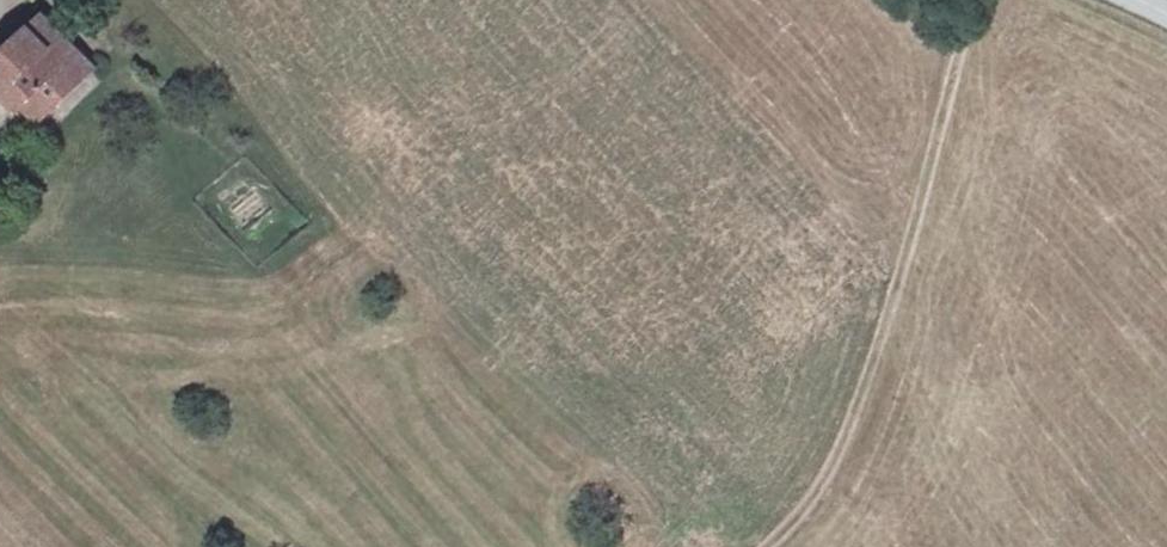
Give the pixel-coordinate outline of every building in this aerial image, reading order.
[(51,8),(37,21),(47,30),(60,18),(51,8)] [(37,21),(0,55),(0,68),(30,98),(49,82),(63,96),(100,61),(60,18),(47,30),(37,21)] [(49,82),(30,98),(44,113),(63,96),(49,82)]
